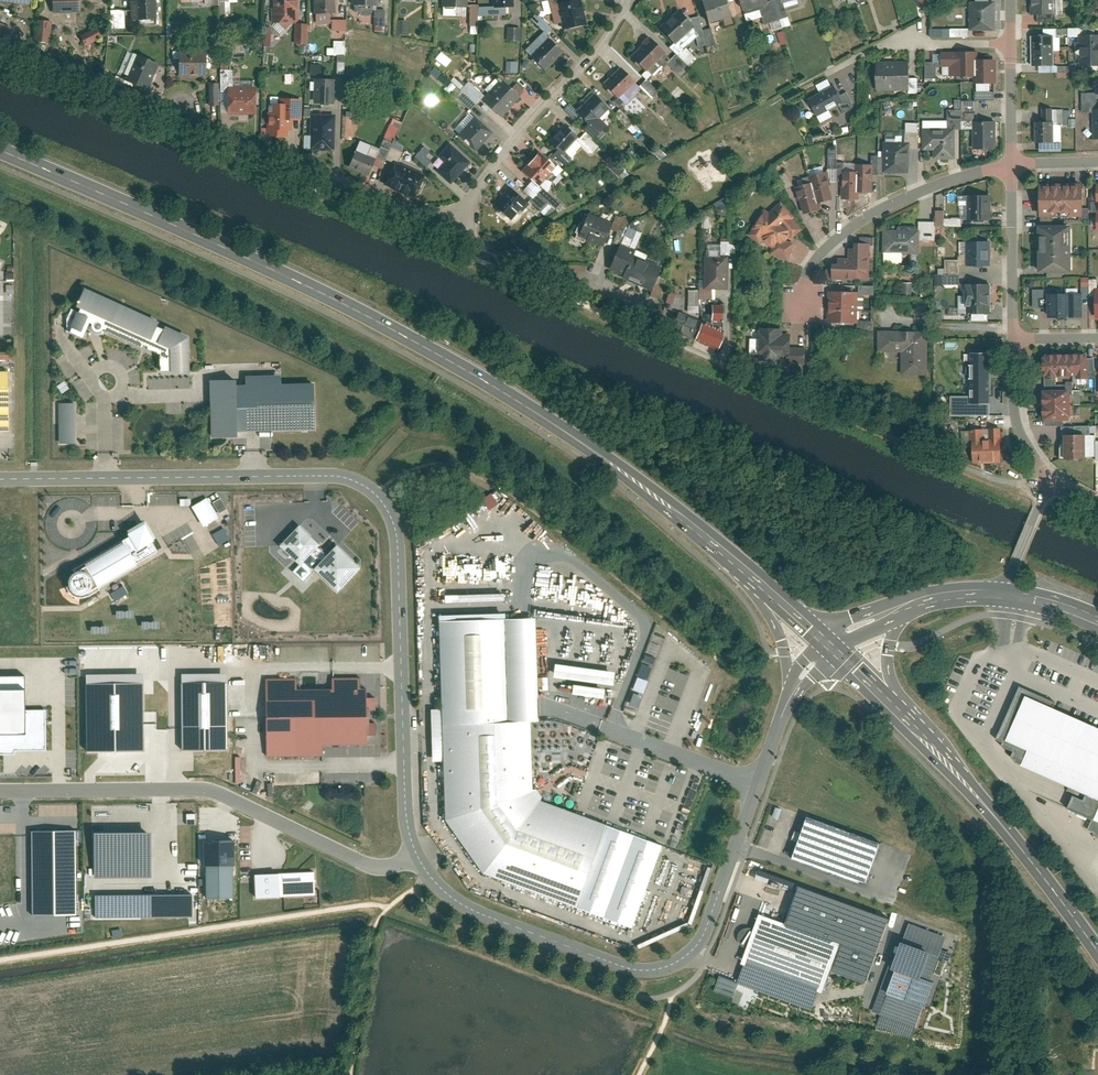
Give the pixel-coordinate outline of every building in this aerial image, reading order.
[(56,10),(79,10),(79,0),(55,0),(56,10)] [(138,0),(139,18),(157,17),(156,0),(138,0)] [(276,7),(273,7),(274,22),(281,21),(287,27),(293,21),(299,21),(297,0),(276,0),(276,7)] [(318,12),(331,11),(336,11),(335,0),(318,0),(318,12)] [(562,2),(567,28),(588,24),(583,0),(572,0),(566,1),(562,2)] [(710,20),(735,13),(731,0),(705,0),(710,20)] [(761,3),(767,20),(788,13),(784,0),(772,0),(771,1),(761,3)] [(1001,0),(972,1),(972,26),(1002,26),(1001,0)] [(1053,21),(1053,13),(1063,13),(1062,0),(1029,0),(1029,15),(1036,15),(1036,21),(1053,21)] [(125,10),(113,9),(112,26),(124,26),(125,10)] [(385,10),(375,10),(374,27),(385,27),(385,10)] [(331,11),(318,12),(319,22),(331,22),(331,11)] [(681,11),(664,26),(677,40),(693,25),(681,11)] [(553,27),(538,13),(533,18),(545,31),(547,33),(553,27)] [(700,15),(693,17),(700,44),(707,42),(704,29),(700,15)] [(52,20),(37,19),(36,39),(50,41),(52,20)] [(348,19),(334,19),(333,29),(347,30),(348,19)] [(407,21),(397,20),(397,34),(407,34),(407,21)] [(308,23),(297,23),(296,41),(307,42),(308,23)] [(522,27),(510,26),(510,38),(521,39),(522,27)] [(97,27),(83,34),(88,44),(102,36),(97,27)] [(713,27),(704,29),(707,42),(716,40),(713,27)] [(969,27),(952,27),(952,36),(969,36),(969,27)] [(1077,28),(1067,28),(1067,37),(1077,36),(1077,28)] [(527,49),(533,55),(552,37),(547,33),(545,31),(527,49)] [(652,36),(634,55),(647,68),(665,49),(652,36)] [(1081,36),(1082,69),(1097,68),(1097,36),(1081,36)] [(552,37),(533,55),(546,68),(564,49),(552,37)] [(1055,37),(1033,37),(1032,69),(1055,69),(1055,37)] [(348,41),(335,40),(335,54),(347,54),(348,41)] [(207,48),(181,47),(181,73),(206,73),(207,48)] [(689,63),(696,56),(687,48),(681,55),(689,63)] [(681,55),(677,53),(669,62),(681,72),(689,63),(681,55)] [(160,63),(139,54),(128,77),(149,86),(160,63)] [(942,67),(952,67),(952,55),(942,56),(942,67)] [(979,62),(978,55),(952,55),(952,67),(952,79),(979,78),(979,62)] [(520,60),(508,60),(509,72),(520,72),(520,60)] [(998,61),(979,62),(979,78),(979,85),(999,85),(998,61)] [(321,64),(312,64),(312,74),(321,74),(321,64)] [(910,64),(878,64),(877,92),(910,92),(910,64)] [(623,66),(605,82),(618,96),(635,79),(623,66)] [(234,70),(222,70),(222,88),(230,88),(234,88),(234,70)] [(458,89),(463,83),(453,75),(449,81),(441,74),(436,81),(451,92),(455,87),(458,89)] [(335,78),(316,78),(316,101),(334,101),(335,78)] [(660,91),(648,78),(641,85),(653,98),(660,91)] [(504,79),(486,98),(502,114),(521,95),(504,79)] [(485,95),(471,81),(462,89),(467,93),(476,103),(485,95)] [(218,82),(210,83),(210,103),(218,103),(218,82)] [(838,84),(809,99),(818,115),(830,109),(827,104),(837,98),(844,111),(856,105),(849,91),(843,94),(838,84)] [(234,88),(230,88),(230,113),(257,113),(256,88),(234,88)] [(476,103),(467,93),(462,98),(472,108),(476,103)] [(609,105),(596,93),(578,111),(590,122),(592,124),(609,105)] [(302,117),(303,98),(283,97),(283,103),(293,104),(292,117),(302,117)] [(979,101),(964,101),(964,118),(979,118),(979,101)] [(283,103),(271,103),(270,132),(292,133),(292,117),(293,104),(283,103)] [(313,118),(326,118),(326,108),(313,108),(313,118)] [(950,108),(949,126),(962,126),(963,109),(950,108)] [(396,116),(386,138),(393,141),(402,119),(396,116)] [(478,117),(461,135),(476,149),(493,132),(478,117)] [(326,118),(313,118),(312,147),(335,147),(336,118),(326,118)] [(592,124),(590,122),(584,128),(587,131),(594,138),(600,131),(592,124)] [(904,122),(904,132),(917,132),(917,122),(904,122)] [(997,123),(974,123),(974,151),(997,151),(997,123)] [(1054,124),(1035,124),(1035,145),(1053,145),(1054,124)] [(579,135),(568,126),(553,142),(565,152),(579,135)] [(956,130),(924,131),(924,149),(935,149),(957,149),(956,130)] [(587,131),(581,138),(594,150),(600,144),(594,138),(587,131)] [(381,166),(393,141),(386,138),(381,149),(375,163),(381,166)] [(362,140),(350,166),(370,175),(375,163),(381,149),(362,140)] [(471,161),(452,142),(441,154),(448,161),(440,170),(452,181),(471,161)] [(427,145),(417,155),(427,164),(432,159),(427,154),(431,150),(427,145)] [(911,145),(886,145),(886,177),(911,177),(911,145)] [(957,149),(935,149),(935,158),(957,158),(957,149)] [(541,151),(523,170),(540,185),(557,166),(541,151)] [(873,191),(874,164),(860,164),(860,171),(860,190),(873,191)] [(424,176),(399,167),(392,184),(417,194),(424,176)] [(860,171),(844,170),(844,179),(843,196),(860,197),(860,190),(860,171)] [(826,172),(812,176),(813,181),(819,201),(833,197),(826,172)] [(533,181),(521,194),(529,202),(531,200),(541,188),(533,181)] [(800,184),(807,212),(821,208),(819,201),(813,181),(800,184)] [(1043,182),(1043,214),(1086,214),(1086,182),(1043,182)] [(512,186),(497,204),(514,219),(529,202),(521,194),(512,186)] [(560,204),(541,188),(531,200),(550,216),(560,204)] [(992,198),(969,198),(969,222),(992,222),(992,198)] [(767,207),(751,232),(763,242),(766,239),(776,246),(773,252),(790,258),(796,241),(789,239),(792,235),(795,237),(804,227),(782,201),(771,210),(767,207)] [(611,223),(590,214),(582,235),(603,243),(611,223)] [(936,239),(936,221),(922,221),(922,239),(936,239)] [(1074,223),(1040,223),(1041,271),(1074,271),(1074,223)] [(900,229),(886,229),(886,251),(920,251),(920,226),(900,226),(900,229)] [(992,264),(992,240),(969,240),(969,264),(992,264)] [(738,242),(723,241),(723,252),(737,252),(738,242)] [(834,262),(834,278),(870,279),(871,243),(857,243),(857,247),(852,247),(852,257),(842,257),(842,262),(834,262)] [(635,253),(621,248),(613,267),(627,273),(635,253)] [(662,264),(635,253),(627,273),(625,278),(652,289),(662,264)] [(728,256),(705,256),(705,287),(713,287),(727,287),(728,256)] [(946,258),(946,273),(961,273),(962,258),(946,258)] [(961,273),(946,273),(946,282),(961,283),(961,273)] [(913,281),(905,282),(905,293),(913,293),(913,281)] [(994,313),(994,283),(968,283),(968,313),(994,313)] [(876,293),(876,285),(861,284),(861,293),(876,293)] [(701,290),(701,297),(713,298),(713,287),(705,287),(701,287),(701,290)] [(190,340),(83,290),(66,329),(85,337),(91,323),(91,328),(94,331),(97,333),(101,332),(104,330),(165,356),(166,372),(191,372),(190,340)] [(691,290),(690,304),(701,304),(701,297),(701,290),(691,290)] [(859,292),(830,291),(829,321),(858,321),(859,292)] [(1085,316),(1085,292),(1049,291),(1049,315),(1085,316)] [(725,311),(715,310),(715,319),(725,319),(725,311)] [(674,328),(697,338),(704,322),(681,312),(674,328)] [(725,330),(704,322),(697,338),(718,346),(725,330)] [(762,328),(762,351),(792,352),(792,333),(785,333),(785,328),(762,328)] [(929,331),(883,330),(883,351),(906,351),(905,373),(928,373),(929,331)] [(1088,352),(1045,352),(1045,371),(1088,370),(1088,366),(1088,355),(1088,352)] [(990,355),(972,355),(972,377),(990,377),(990,355)] [(990,377),(972,377),(972,397),(951,397),(951,415),(990,415),(990,377)] [(280,379),(239,380),(241,432),(315,430),(313,384),(280,385),(280,379)] [(209,381),(210,438),(241,437),(241,432),(239,380),(209,381)] [(1072,389),(1045,389),(1045,419),(1070,419),(1069,414),(1072,414),(1072,389)] [(59,404),(60,445),(79,445),(79,404),(59,404)] [(1002,428),(993,428),(993,439),(1002,439),(1002,428)] [(985,429),(973,429),(973,439),(976,439),(985,439),(985,429)] [(1084,431),(1066,432),(1067,454),(1084,453),(1084,431)] [(1093,431),(1084,431),(1084,453),(1093,453),(1093,431)] [(985,439),(976,439),(976,461),(1002,461),(1002,439),(993,439),(985,439)] [(479,499),(486,510),(496,503),(489,493),(479,499)] [(220,518),(208,499),(195,507),(207,527),(220,518)] [(136,536),(72,572),(69,578),(68,584),(70,591),(75,596),(81,599),(88,598),(164,554),(158,545),(161,543),(151,525),(134,533),(136,536)] [(324,545),(303,526),(282,549),(301,566),(294,573),(305,584),(316,573),(338,593),(358,571),(336,550),(330,558),(320,549),(324,545)] [(107,590),(113,601),(126,593),(120,582),(107,590)] [(537,617),(441,621),(444,723),(532,720),(540,719),(537,617)] [(652,664),(655,656),(645,653),(642,661),(652,664)] [(548,677),(609,685),(611,671),(550,663),(548,677)] [(226,673),(181,674),(182,749),(227,749),(226,673)] [(25,676),(0,676),(0,752),(43,752),(42,709),(25,709),(25,676)] [(296,678),(264,678),(265,759),(322,758),(322,747),(367,746),(366,689),(359,689),(358,678),(330,679),(330,690),(296,690),(296,678)] [(600,699),(601,689),(569,684),(567,694),(600,699)] [(1018,687),(995,739),(1002,742),(999,747),(1011,752),(1008,759),(1020,764),(1018,767),(1097,802),(1097,730),(1051,709),(1054,703),(1018,687)] [(631,929),(663,847),(542,800),(534,788),(532,720),(444,723),(449,820),(485,873),(631,929)] [(273,783),(260,783),(259,795),(273,795),(273,783)] [(679,812),(686,816),(693,802),(686,798),(679,812)] [(876,843),(802,816),(787,857),(861,884),(876,843)] [(73,914),(73,830),(28,830),(29,915),(73,914)] [(151,833),(94,833),(95,879),(151,878),(151,833)] [(234,840),(203,841),(203,866),(206,866),(206,899),(233,899),(233,866),(235,866),(234,840)] [(311,871),(250,874),(251,897),(312,894),(311,871)] [(756,871),(755,880),(766,882),(768,873),(756,871)] [(799,887),(786,924),(841,944),(833,966),(869,979),(890,920),(799,887)] [(192,894),(151,895),(152,918),(193,917),(192,894)] [(151,895),(96,896),(96,919),(152,918),(151,895)] [(786,924),(760,915),(742,966),(745,966),(819,993),(823,994),(833,966),(841,944),(786,924)] [(929,954),(907,946),(898,967),(920,976),(929,954)] [(819,993),(745,966),(738,983),(814,1011),(819,993)] [(920,976),(898,967),(880,1015),(915,1027),(923,1006),(927,1007),(937,982),(920,976)] [(733,998),(738,983),(719,977),(714,992),(733,998)]
